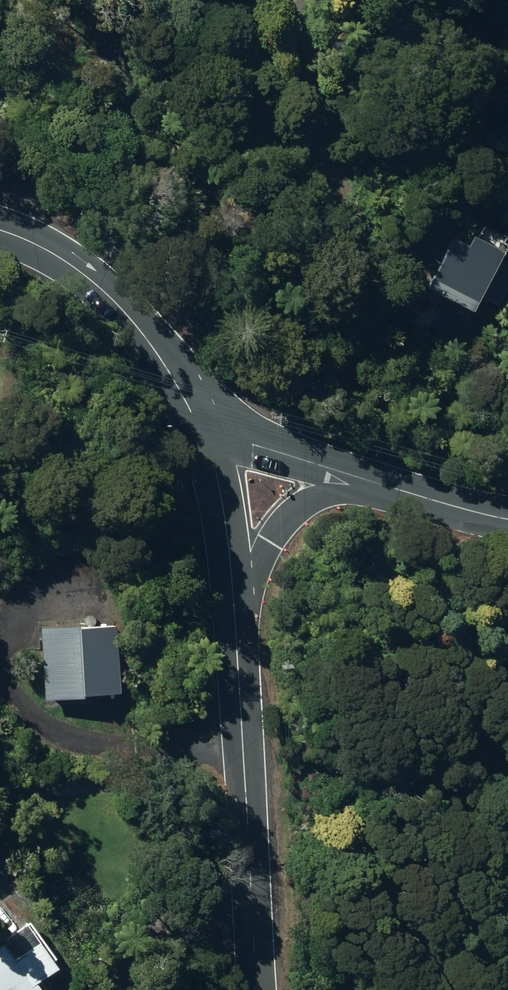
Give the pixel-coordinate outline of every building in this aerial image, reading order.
[(507,223),(507,191),(495,217),(507,223)] [(456,342),(479,296),(497,304),(504,289),(507,290),(507,247),(506,246),(502,254),(469,238),(465,247),(449,239),(424,290),(441,299),(427,328),(456,342)] [(40,624),(44,694),(81,692),(81,690),(119,688),(115,620),(40,624)] [(0,943),(0,989),(53,989),(42,976),(47,972),(67,957),(37,916),(0,943)]
